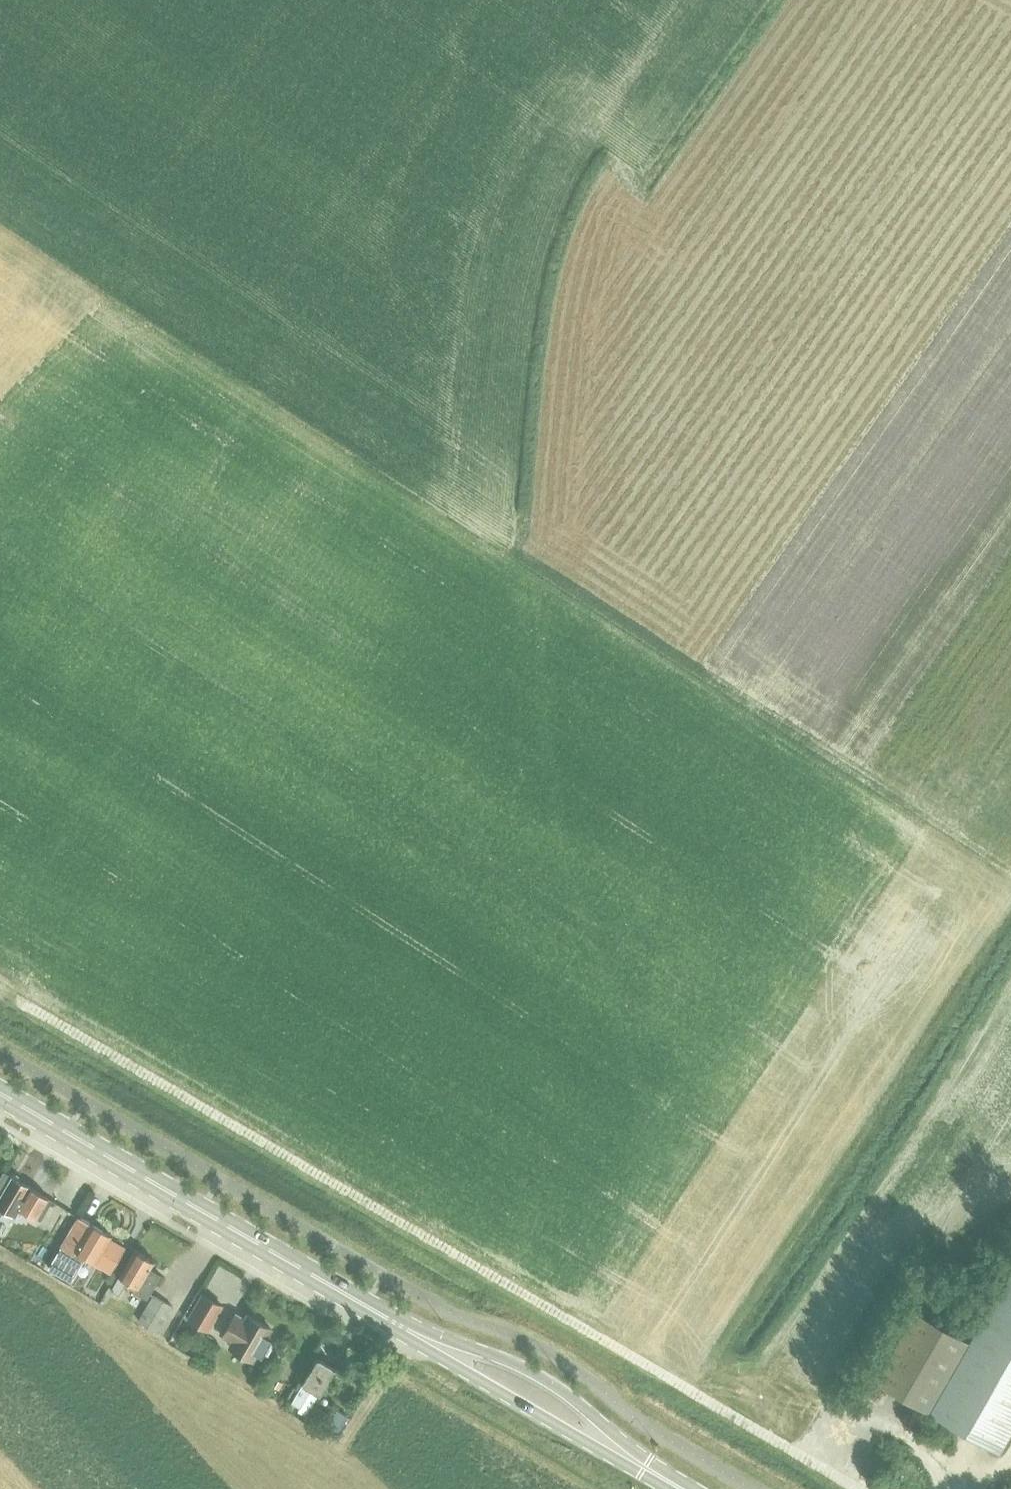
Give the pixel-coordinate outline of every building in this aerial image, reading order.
[(48,1197),(29,1186),(30,1186),(11,1175),(3,1171),(0,1177),(0,1215),(3,1209),(13,1215),(18,1207),(36,1218),(48,1197)] [(119,1256),(126,1245),(110,1235),(110,1234),(79,1215),(48,1266),(70,1280),(85,1255),(95,1261),(103,1247),(119,1256)] [(134,1248),(111,1289),(118,1294),(126,1283),(137,1289),(134,1294),(148,1301),(139,1316),(159,1329),(182,1284),(151,1265),(154,1259),(134,1248)] [(999,1289),(969,1341),(915,1310),(875,1380),(998,1451),(1010,1429),(1010,1268),(999,1289)] [(188,1318),(208,1329),(222,1305),(202,1294),(188,1318)] [(271,1328),(247,1314),(244,1318),(235,1313),(222,1336),(231,1341),(229,1345),(253,1359),(257,1352),(261,1355),(271,1338),(266,1335),(271,1328)] [(336,1431),(346,1415),(336,1408),(331,1416),(311,1403),(318,1392),(319,1393),(335,1366),(317,1356),(291,1401),(299,1406),(297,1410),(305,1414),(306,1413),(326,1425),(336,1431)]
